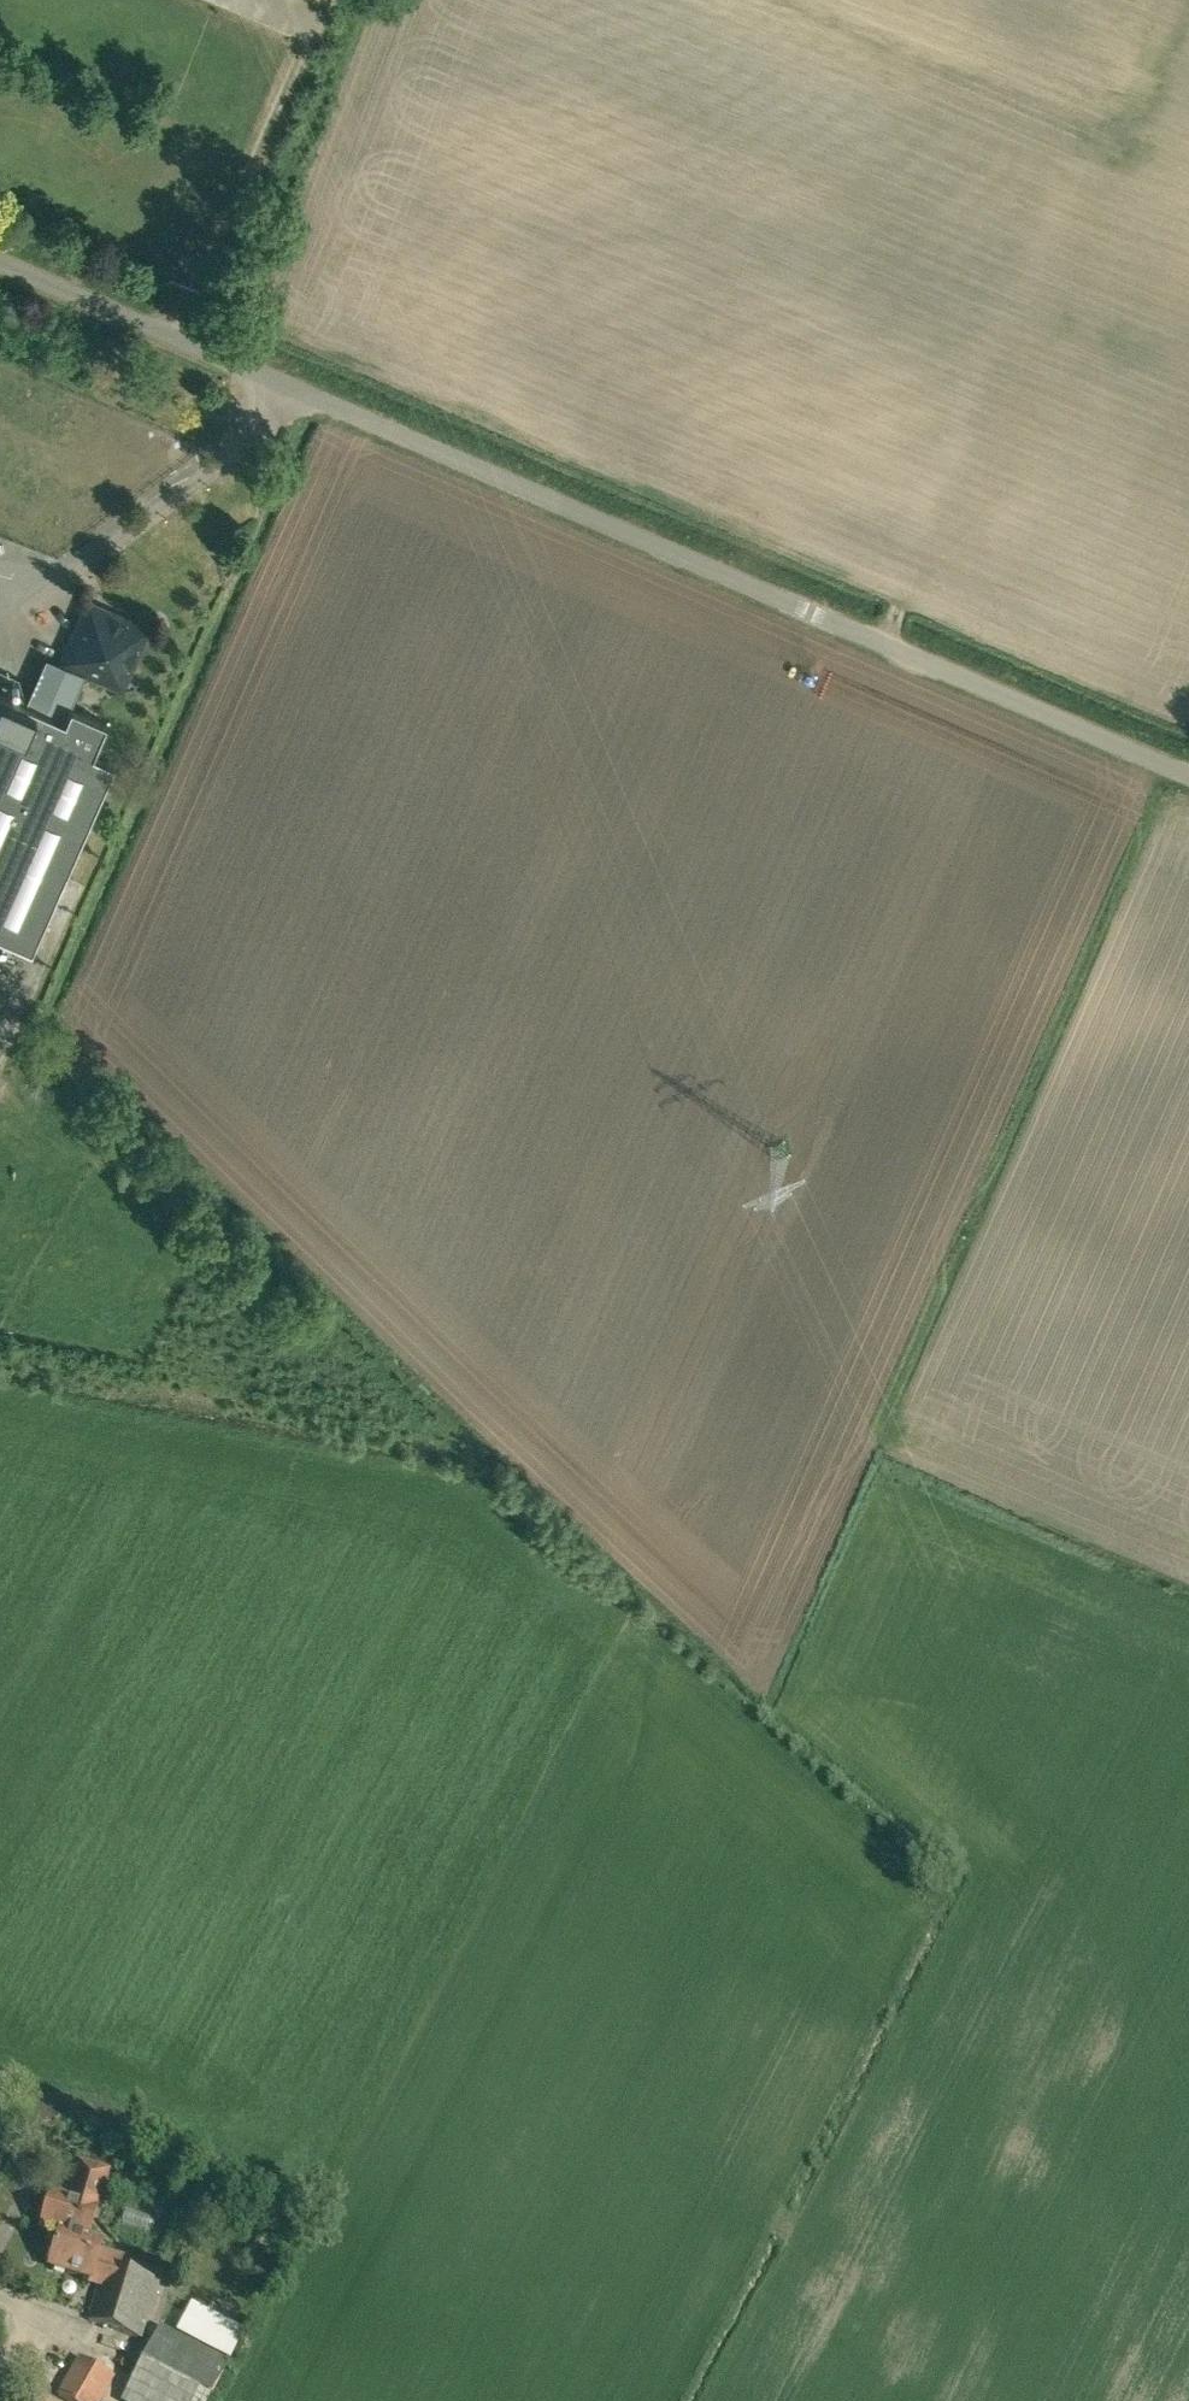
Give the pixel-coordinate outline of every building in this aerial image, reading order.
[(64,661),(123,687),(149,628),(89,602),(64,661)] [(30,951),(115,763),(94,753),(108,723),(69,705),(64,717),(0,689),(0,937),(30,951)] [(39,2227),(57,2232),(58,2228),(87,2238),(107,2172),(79,2163),(68,2197),(50,2191),(39,2227)] [(87,2320),(140,2338),(158,2281),(118,2268),(121,2258),(99,2251),(102,2242),(87,2238),(58,2228),(57,2232),(47,2265),(99,2281),(87,2320)] [(191,2304),(177,2330),(229,2357),(243,2331),(191,2304)] [(120,2400),(208,2400),(228,2361),(160,2326),(120,2400)] [(53,2400),(99,2400),(113,2377),(78,2357),(53,2400)]
